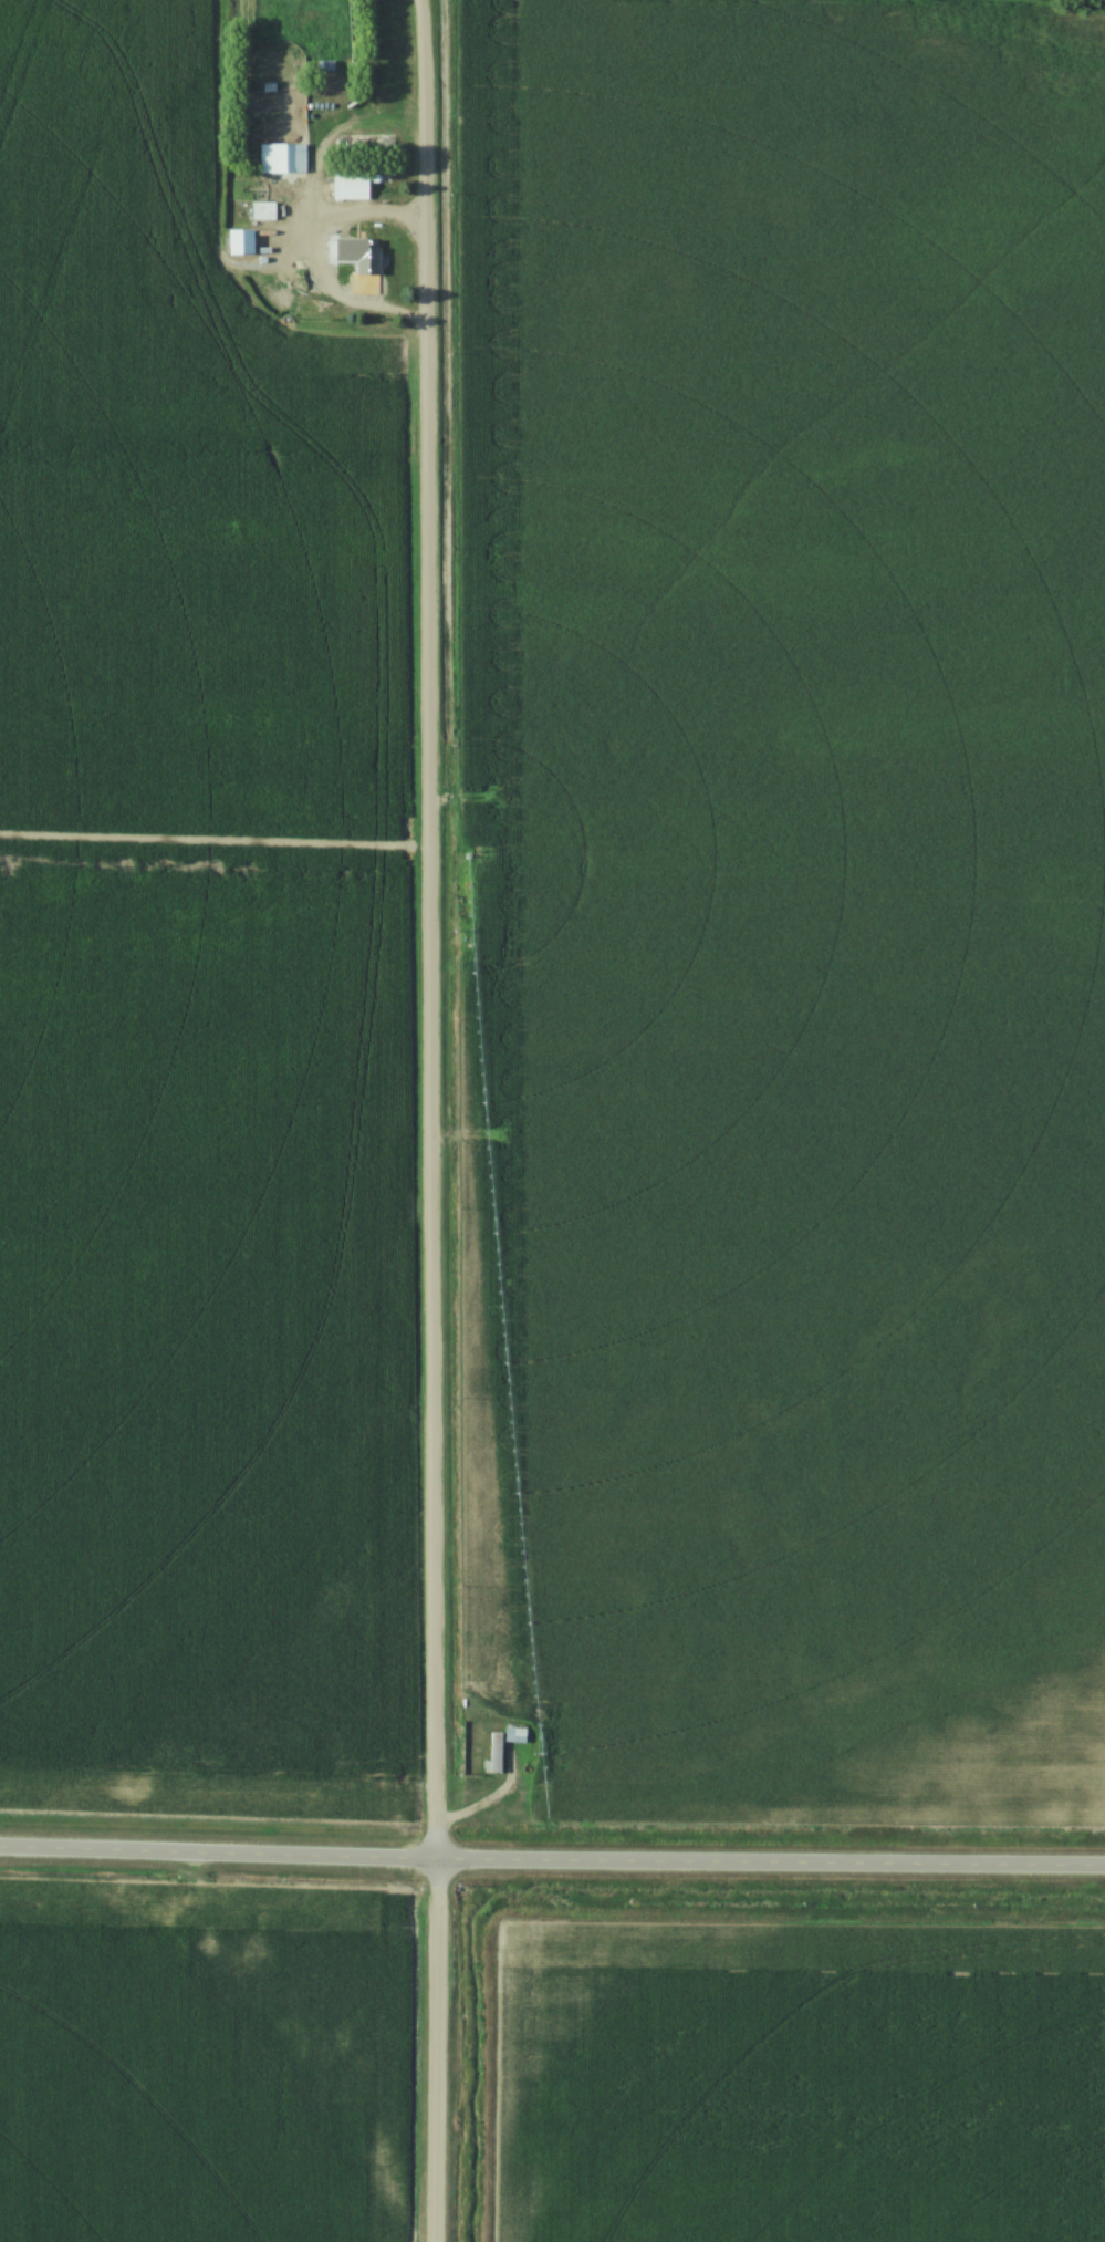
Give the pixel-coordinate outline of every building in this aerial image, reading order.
[(262,145),(262,176),(307,176),(307,145),(262,145)] [(336,175),(336,200),(371,200),(371,175),(336,175)] [(277,203),(254,203),(254,221),(277,221),(277,203)] [(256,230),(231,230),(231,254),(256,254),(256,230)] [(358,293),(383,293),(383,247),(358,247),(358,293)] [(242,274),(226,274),(226,291),(241,291),(242,274)] [(527,1743),(527,1729),(508,1729),(508,1743),(527,1743)] [(503,1735),(493,1735),(493,1774),(503,1774),(503,1735)]
